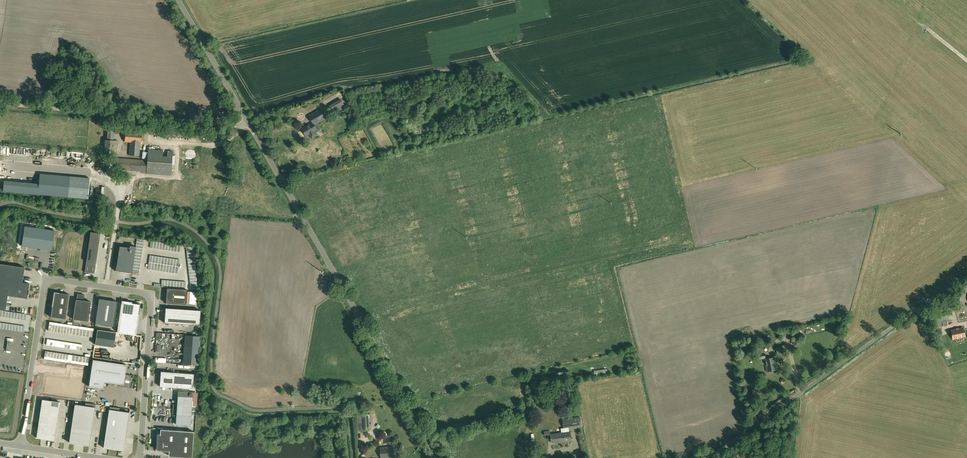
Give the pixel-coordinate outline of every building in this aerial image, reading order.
[(336,96),(333,98),(334,100),(326,106),(333,115),(344,106),(336,96)] [(317,130),(316,128),(315,125),(325,119),(320,109),(309,116),(313,123),(302,129),(306,136),(309,134),(312,138),(317,135),(315,131),(317,130)] [(107,128),(106,140),(105,140),(104,148),(118,149),(119,141),(114,140),(115,129),(107,128)] [(124,142),(130,143),(129,155),(140,156),(141,143),(142,132),(125,130),(124,142)] [(171,173),(172,159),(173,151),(148,149),(148,157),(147,161),(117,158),(115,169),(134,171),(146,172),(146,174),(171,175),(171,173)] [(6,193),(92,198),(94,177),(43,174),(42,183),(7,181),(6,193)] [(22,246),(51,250),(54,230),(24,226),(22,246)] [(94,274),(100,233),(90,232),(84,272),(94,274)] [(116,266),(115,271),(116,271),(124,272),(132,273),(136,246),(130,245),(129,247),(119,246),(116,266)] [(3,310),(5,310),(8,295),(27,298),(29,283),(22,282),(24,267),(0,264),(0,309),(3,310)] [(168,303),(168,304),(169,303),(186,304),(187,290),(184,289),(181,289),(178,289),(175,289),(172,288),(169,288),(167,288),(166,299),(165,300),(166,304),(168,303)] [(50,317),(65,319),(69,294),(54,292),(50,317)] [(91,302),(84,301),(84,295),(77,294),(76,300),(76,299),(73,319),(88,321),(91,302)] [(117,301),(99,299),(95,324),(113,327),(117,301)] [(122,301),(117,332),(136,335),(139,314),(138,314),(140,304),(132,303),(132,302),(122,301)] [(200,310),(165,308),(164,323),(199,325),(200,310)] [(935,324),(953,320),(951,312),(934,316),(935,324)] [(96,329),(94,344),(114,347),(116,332),(96,329)] [(954,332),(956,341),(966,339),(966,336),(966,330),(954,332)] [(185,335),(183,364),(198,365),(200,336),(185,335)] [(756,349),(758,360),(766,358),(763,347),(756,349)] [(777,369),(775,357),(764,360),(767,371),(777,369)] [(103,389),(104,382),(120,384),(120,386),(129,387),(130,383),(129,383),(129,380),(130,381),(131,375),(125,374),(126,365),(93,360),(87,402),(101,404),(103,389)] [(43,389),(42,392),(81,398),(86,369),(70,367),(68,378),(50,375),(45,374),(43,389)] [(194,374),(161,372),(160,386),(193,389),(194,374)] [(177,425),(190,426),(192,392),(179,391),(177,425)] [(42,399),(36,438),(54,440),(60,402),(42,399)] [(75,404),(69,443),(89,446),(95,407),(85,406),(75,404)] [(109,409),(103,448),(123,451),(129,413),(129,412),(109,409)] [(368,429),(367,414),(355,414),(356,430),(368,429)] [(563,420),(564,428),(565,433),(564,433),(565,442),(571,441),(570,432),(569,432),(569,428),(581,426),(580,417),(563,420)] [(560,442),(565,442),(564,433),(565,433),(564,428),(561,429),(562,433),(550,434),(551,442),(560,441),(560,442)] [(172,451),(171,457),(191,457),(192,457),(194,432),(163,430),(163,435),(158,434),(157,436),(158,436),(158,438),(157,438),(157,440),(158,440),(157,450),(162,450),(162,451),(172,451)] [(380,448),(381,457),(393,457),(394,457),(393,446),(380,448)]
